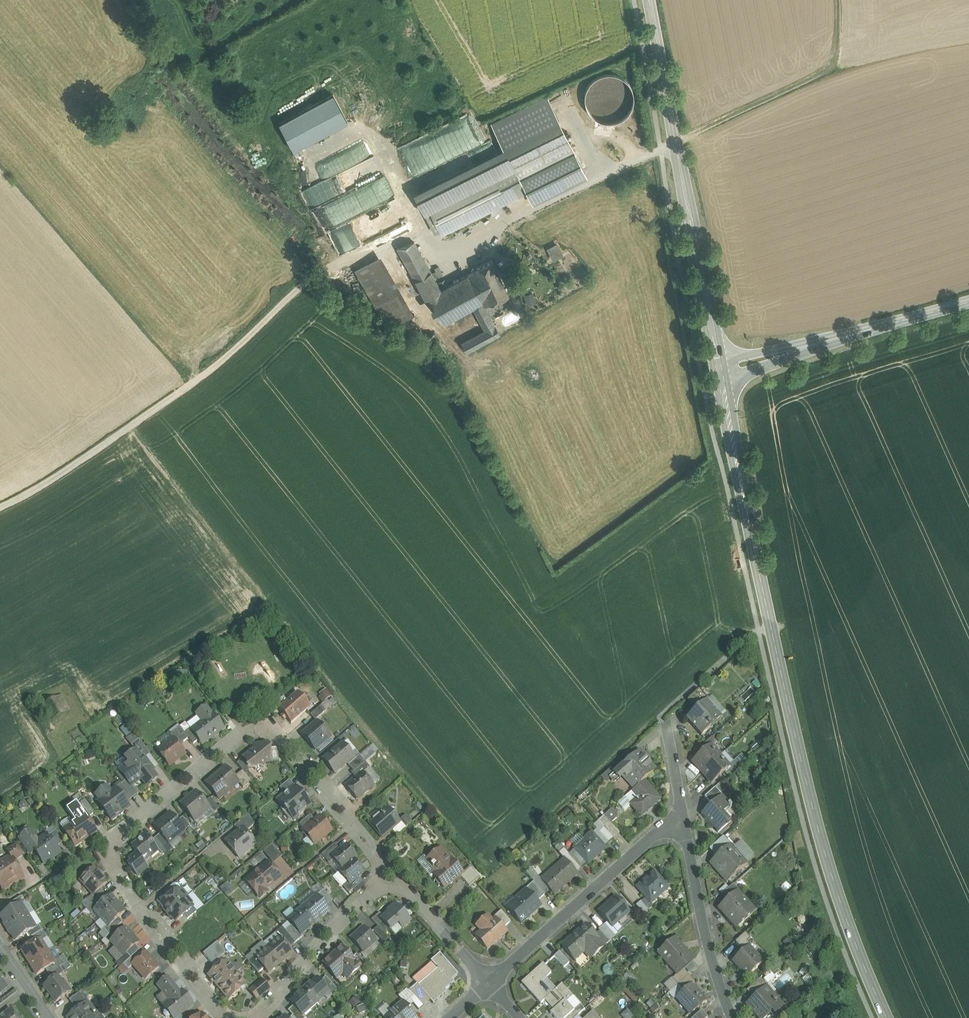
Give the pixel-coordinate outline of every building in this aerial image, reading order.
[(334,92),(278,119),(292,148),(347,121),(334,92)] [(511,163),(428,204),(442,234),(490,210),(501,205),(527,192),(521,180),(575,153),(559,121),(504,148),(511,163)] [(316,165),(322,177),(365,158),(359,145),(316,165)] [(378,175),(370,157),(325,176),(326,177),(309,185),(317,202),(378,175)] [(501,205),(490,210),(493,215),(503,210),(501,205)] [(470,273),(441,289),(414,241),(397,248),(425,299),(429,296),(444,323),(473,307),(485,330),(461,343),(467,352),(500,334),(484,306),(470,273)] [(557,242),(546,247),(553,260),(564,254),(557,242)] [(414,314),(375,258),(355,269),(381,315),(395,325),(414,314)] [(493,260),(475,268),(476,270),(470,273),(484,306),(508,295),(493,260)] [(435,276),(443,272),(439,264),(431,268),(435,276)] [(444,273),(436,277),(441,287),(449,283),(444,273)] [(326,688),(317,694),(322,701),(331,695),(326,688)] [(708,700),(699,689),(689,699),(697,709),(707,700),(708,700)] [(278,709),(283,715),(281,716),(284,720),(286,718),(291,724),(307,710),(302,704),(305,701),(298,692),(288,701),(278,709)] [(58,699),(66,715),(72,711),(64,695),(58,699)] [(284,697),(274,705),(278,709),(288,701),(284,697)] [(58,699),(45,705),(54,721),(66,715),(58,699)] [(697,709),(686,719),(701,736),(722,717),(707,700),(697,709)] [(321,706),(310,715),(315,721),(326,711),(321,706)] [(203,709),(203,708),(199,711),(199,712),(197,714),(203,722),(192,730),(191,731),(198,740),(202,745),(224,729),(213,715),(212,715),(206,707),(203,709)] [(329,735),(317,722),(302,735),(315,750),(324,743),(322,741),(329,735)] [(180,727),(170,735),(174,739),(179,745),(188,738),(184,733),(185,733),(180,727)] [(185,733),(184,733),(188,738),(193,744),(198,740),(191,731),(192,730),(190,728),(185,733)] [(134,736),(128,741),(132,746),(138,741),(134,736)] [(712,737),(701,747),(705,752),(711,745),(712,746),(717,742),(712,737)] [(174,739),(158,751),(169,766),(185,754),(179,745),(174,739)] [(150,754),(139,740),(138,741),(132,746),(137,753),(139,751),(145,759),(150,754)] [(347,740),(323,760),(335,774),(347,764),(348,765),(360,756),(347,740)] [(254,745),(254,750),(243,758),(248,764),(248,768),(255,768),(258,766),(262,767),(265,765),(265,762),(269,763),(270,752),(265,752),(266,746),(254,745)] [(705,752),(693,762),(702,773),(721,756),(712,746),(711,745),(705,752)] [(370,747),(360,756),(365,762),(376,754),(370,747)] [(137,753),(127,760),(125,757),(115,764),(127,780),(130,784),(140,777),(146,786),(157,777),(152,771),(154,770),(148,762),(148,763),(145,759),(139,751),(137,753)] [(639,752),(618,770),(634,788),(634,789),(644,781),(655,770),(639,752)] [(360,756),(348,765),(354,772),(365,762),(360,756)] [(721,756),(702,773),(712,783),(724,772),(730,766),(729,766),(721,756)] [(248,764),(243,758),(237,764),(242,771),(246,774),(248,772),(248,768),(248,764)] [(737,759),(729,766),(730,766),(724,772),(728,776),(742,764),(737,759)] [(354,772),(352,774),(356,779),(363,773),(370,768),(365,762),(354,772)] [(225,767),(206,783),(219,799),(239,783),(235,777),(225,767)] [(611,769),(600,778),(605,783),(615,773),(611,769)] [(246,774),(242,771),(235,777),(239,783),(243,788),(251,781),(246,774)] [(363,773),(356,779),(346,787),(357,799),(373,785),(363,773)] [(130,784),(127,780),(122,784),(133,798),(139,794),(132,785),(132,786),(130,784)] [(289,780),(280,788),(285,795),(295,787),(289,780)] [(660,799),(644,781),(634,789),(626,796),(632,803),(631,805),(641,817),(660,799)] [(133,798),(122,784),(116,788),(122,797),(124,797),(128,802),(133,798)] [(107,786),(96,795),(100,800),(98,802),(103,809),(102,813),(106,814),(112,821),(130,807),(122,797),(116,788),(111,792),(107,786)] [(285,795),(277,802),(285,810),(284,811),(285,813),(286,812),(293,821),(312,805),(307,799),(308,799),(302,791),(300,793),(295,787),(285,795)] [(715,788),(705,797),(712,805),(722,795),(715,788)] [(196,791),(180,804),(194,821),(209,809),(210,808),(205,802),(196,791)] [(712,805),(701,814),(718,833),(730,822),(723,814),(732,806),(722,795),(712,805)] [(94,813),(83,798),(77,803),(83,812),(85,810),(89,816),(94,813)] [(219,809),(210,798),(205,802),(210,808),(209,809),(214,814),(219,809)] [(378,812),(376,810),(370,816),(375,821),(372,823),(383,836),(399,822),(388,809),(383,814),(380,811),(378,812)] [(613,811),(610,811),(604,816),(611,824),(617,818),(617,816),(613,811)] [(178,821),(170,813),(154,826),(160,834),(169,844),(185,830),(178,821)] [(310,814),(299,824),(302,828),(305,826),(307,828),(315,821),(310,814)] [(405,814),(400,820),(406,827),(412,821),(405,814)] [(85,815),(73,823),(70,819),(68,819),(61,823),(61,825),(75,846),(97,831),(85,815)] [(248,815),(234,826),(238,831),(242,828),(246,832),(256,824),(248,815)] [(611,824),(604,816),(598,821),(604,828),(614,839),(620,833),(611,824)] [(190,826),(182,817),(178,821),(185,830),(190,826)] [(332,831),(320,817),(315,821),(307,828),(303,831),(314,845),(332,831)] [(238,831),(225,842),(239,858),(256,845),(246,832),(242,828),(238,831)] [(614,839),(604,828),(599,833),(608,843),(614,839)] [(64,841),(56,830),(51,834),(59,845),(64,841)] [(30,831),(20,838),(31,853),(35,851),(32,847),(33,846),(35,848),(40,844),(38,842),(30,831)] [(605,849),(591,833),(574,848),(588,864),(605,849)] [(47,836),(38,842),(40,844),(35,848),(33,846),(32,847),(35,851),(44,863),(59,852),(56,847),(59,845),(51,834),(48,836),(47,836)] [(151,842),(145,834),(139,839),(140,840),(132,847),(137,853),(129,859),(134,865),(131,867),(138,876),(148,867),(142,860),(147,855),(150,857),(158,850),(151,842)] [(169,844),(160,834),(155,838),(164,848),(169,844)] [(723,837),(711,848),(718,856),(731,845),(723,837)] [(164,848),(155,838),(151,842),(158,850),(162,855),(167,851),(164,848)] [(272,844),(263,852),(273,864),(282,856),(272,844)] [(335,844),(322,855),(329,863),(334,859),(332,857),(340,850),(335,844)] [(17,845),(7,851),(11,857),(14,861),(24,854),(17,845)] [(340,850),(332,857),(334,859),(342,870),(354,860),(357,858),(346,845),(340,850)] [(718,856),(711,863),(727,881),(747,863),(731,845),(718,856)] [(451,861),(440,848),(431,856),(437,862),(431,867),(433,868),(437,872),(433,876),(444,888),(455,879),(457,881),(461,877),(465,874),(464,874),(452,860),(451,861)] [(581,868),(564,848),(559,853),(564,859),(576,872),(581,868)] [(0,863),(0,885),(2,888),(5,888),(22,878),(22,875),(20,871),(18,870),(15,865),(16,864),(14,861),(11,857),(0,863)] [(576,872),(564,859),(541,880),(554,895),(577,874),(576,872)] [(354,860),(342,870),(339,872),(348,882),(349,884),(358,877),(361,875),(361,869),(354,860)] [(281,877),(268,862),(250,877),(253,880),(248,884),(260,898),(267,892),(265,890),(281,877)] [(107,883),(94,868),(80,880),(93,894),(93,895),(100,889),(107,883)] [(471,868),(464,874),(465,874),(461,877),(469,886),(479,877),(471,868)] [(668,888),(654,872),(637,887),(651,903),(668,888)] [(358,877),(349,884),(348,882),(343,886),(349,893),(362,882),(358,877)] [(545,894),(534,881),(525,890),(527,892),(527,891),(537,902),(545,894)] [(227,882),(220,888),(227,896),(234,890),(227,882)] [(174,884),(165,892),(168,897),(178,889),(174,884)] [(734,884),(723,894),(728,899),(737,892),(739,890),(734,884)] [(100,889),(93,895),(93,894),(86,900),(81,904),(86,909),(100,897),(104,893),(100,889)] [(168,897),(161,903),(164,907),(166,907),(169,912),(188,896),(183,891),(179,891),(178,889),(168,897)] [(333,900),(324,890),(316,896),(325,907),(333,900)] [(537,902),(527,891),(527,892),(525,890),(515,898),(517,900),(507,909),(521,924),(541,906),(537,902)] [(728,899),(718,909),(735,929),(757,911),(739,890),(737,892),(728,899)] [(104,902),(94,910),(94,911),(101,919),(118,904),(110,896),(104,902)] [(188,896),(169,912),(173,915),(173,918),(176,922),(184,915),(193,908),(192,906),(192,902),(188,896)] [(316,896),(302,908),(315,923),(329,911),(325,907),(316,896)] [(21,897),(9,904),(12,909),(21,904),(21,905),(25,902),(21,897)] [(100,897),(86,909),(91,914),(94,911),(94,910),(104,902),(100,897)] [(615,899),(600,913),(612,926),(627,912),(615,899)] [(649,910),(641,901),(636,906),(644,915),(649,910)] [(12,909),(1,917),(8,929),(28,916),(21,905),(21,904),(12,909)] [(118,904),(101,919),(102,919),(96,924),(102,930),(104,929),(108,925),(109,927),(118,918),(125,912),(118,904)] [(395,904),(388,911),(389,912),(383,917),(381,920),(389,929),(390,930),(398,923),(402,929),(410,921),(395,904)] [(196,912),(193,908),(184,915),(188,919),(196,912)] [(315,923),(302,908),(289,919),(293,924),(301,935),(302,934),(315,923)] [(511,921),(501,911),(493,918),(494,919),(495,918),(503,928),(511,921)] [(379,913),(371,920),(378,927),(384,934),(389,929),(381,920),(383,917),(379,913)] [(28,916),(8,929),(15,941),(27,933),(36,928),(35,927),(28,916)] [(503,928),(495,918),(494,919),(491,922),(486,917),(478,924),(483,930),(476,937),(487,949),(507,932),(503,928)] [(118,918),(109,927),(108,925),(104,929),(109,935),(118,926),(122,923),(118,918)] [(301,935),(293,924),(285,931),(295,943),(303,936),(302,934),(301,935)] [(615,936),(605,924),(598,930),(600,932),(600,931),(609,942),(615,936)] [(36,928),(27,933),(30,938),(42,931),(39,925),(35,927),(36,928)] [(118,926),(109,934),(113,939),(122,931),(118,926)] [(586,926),(562,947),(574,960),(587,949),(594,956),(604,946),(595,936),(586,926)] [(285,931),(282,927),(275,933),(279,938),(280,937),(289,948),(295,943),(285,931)] [(376,941),(364,927),(351,939),(363,952),(376,941)] [(384,934),(378,927),(373,931),(384,943),(388,939),(384,934)] [(113,939),(111,941),(124,956),(127,954),(136,946),(139,943),(125,928),(122,931),(113,939)] [(109,935),(104,929),(102,930),(102,931),(100,933),(105,938),(109,935)] [(47,938),(42,931),(30,938),(27,940),(30,945),(40,939),(42,941),(47,938)] [(609,942),(600,931),(600,932),(595,936),(604,946),(609,942)] [(745,932),(735,942),(740,947),(751,938),(745,932)] [(289,948),(280,937),(279,938),(268,947),(280,963),(293,952),(289,948)] [(694,961),(674,938),(658,952),(677,974),(683,970),(694,961)] [(42,941),(40,939),(30,945),(22,951),(29,963),(48,951),(42,941)] [(225,952),(217,942),(203,954),(212,964),(225,952)] [(136,946),(127,954),(131,958),(137,952),(140,950),(136,946)] [(763,962),(749,946),(732,960),(741,969),(748,976),(763,962)] [(280,963),(268,947),(256,957),(264,968),(268,973),(280,963)] [(342,948),(323,964),(336,979),(346,970),(351,976),(360,968),(351,958),(342,948)] [(54,962),(48,951),(29,963),(37,975),(45,970),(55,963),(54,962)] [(131,958),(124,964),(128,969),(133,965),(132,965),(141,957),(137,952),(131,958)] [(264,968),(256,957),(252,952),(245,958),(258,973),(264,968)] [(569,963),(559,952),(554,957),(564,968),(569,963)] [(159,968),(146,953),(141,957),(132,965),(133,965),(146,980),(159,968)] [(365,964),(356,954),(351,958),(360,968),(365,964)] [(438,969),(418,986),(416,985),(410,990),(415,997),(423,1006),(430,1000),(433,1004),(456,984),(452,980),(458,975),(440,954),(431,962),(438,969)] [(60,958),(54,962),(55,963),(45,970),(49,975),(60,967),(64,965),(60,958)] [(236,973),(226,961),(209,975),(219,987),(236,973)] [(543,964),(522,983),(541,1003),(544,1000),(552,993),(541,982),(551,973),(543,964)] [(49,975),(46,978),(49,983),(57,977),(58,977),(64,973),(60,967),(49,975)] [(683,970),(677,974),(672,979),(678,985),(688,976),(683,970)] [(246,986),(236,973),(219,987),(229,999),(246,986)] [(688,976),(678,985),(683,991),(691,985),(694,982),(688,976)] [(49,983),(44,986),(56,1002),(68,994),(63,987),(64,987),(64,983),(63,981),(60,981),(58,977),(57,977),(49,983)] [(168,977),(157,986),(163,992),(172,985),(173,984),(168,977)] [(338,990),(326,977),(320,982),(329,991),(328,992),(332,996),(338,990)] [(317,979),(311,984),(310,983),(306,986),(307,987),(304,991),(315,1003),(328,992),(329,991),(320,982),(317,979)] [(760,979),(746,991),(753,998),(765,987),(766,988),(767,986),(760,979)] [(263,980),(250,991),(256,999),(270,988),(263,980)] [(552,993),(544,1000),(553,1010),(550,1013),(554,1017),(566,1017),(574,1011),(573,1010),(566,1003),(573,997),(562,984),(552,993)] [(180,993),(179,994),(172,985),(163,992),(171,1001),(163,1007),(166,1010),(164,1012),(164,1015),(166,1017),(169,1017),(171,1016),(173,1017),(176,1017),(193,1005),(184,995),(183,996),(180,993)] [(691,985),(683,991),(677,997),(685,1007),(685,1008),(690,1013),(696,1007),(697,1009),(706,1001),(691,985)] [(746,1005),(758,1017),(765,1017),(771,1013),(775,1017),(775,1016),(770,1010),(776,1004),(776,1003),(778,1002),(779,1002),(766,988),(765,987),(753,998),(746,1005)] [(301,994),(299,993),(296,996),(297,997),(291,1003),(294,1006),(302,1015),(303,1015),(315,1003),(304,991),(301,994)] [(88,1003),(80,993),(69,1000),(77,1010),(84,1004),(85,1005),(88,1003)] [(423,1006),(415,997),(411,1001),(419,1010),(423,1006)] [(573,997),(566,1003),(573,1010),(580,1004),(573,997)] [(383,1017),(417,1017),(402,1001),(383,1017)] [(85,1005),(84,1004),(77,1010),(68,1017),(90,1017),(96,1013),(88,1003),(85,1005)] [(385,1003),(378,1010),(383,1016),(390,1009),(385,1003)] [(573,1010),(574,1011),(566,1017),(575,1017),(578,1016),(585,1009),(580,1004),(573,1010)] [(294,1006),(288,1011),(292,1016),(294,1017),(305,1017),(303,1015),(302,1015),(294,1006)] [(623,1017),(630,1017),(634,1015),(627,1008),(620,1014),(623,1017)] [(0,1017),(17,1017),(11,1009),(0,1017)]
